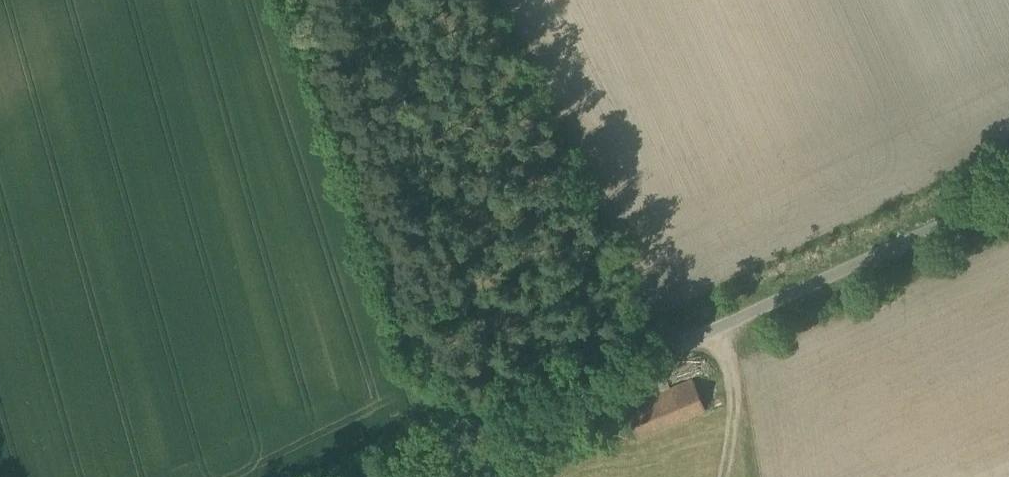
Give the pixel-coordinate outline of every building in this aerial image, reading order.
[(624,405),(637,437),(705,409),(692,378),(671,386),(667,378),(654,384),(657,392),(624,405)]
